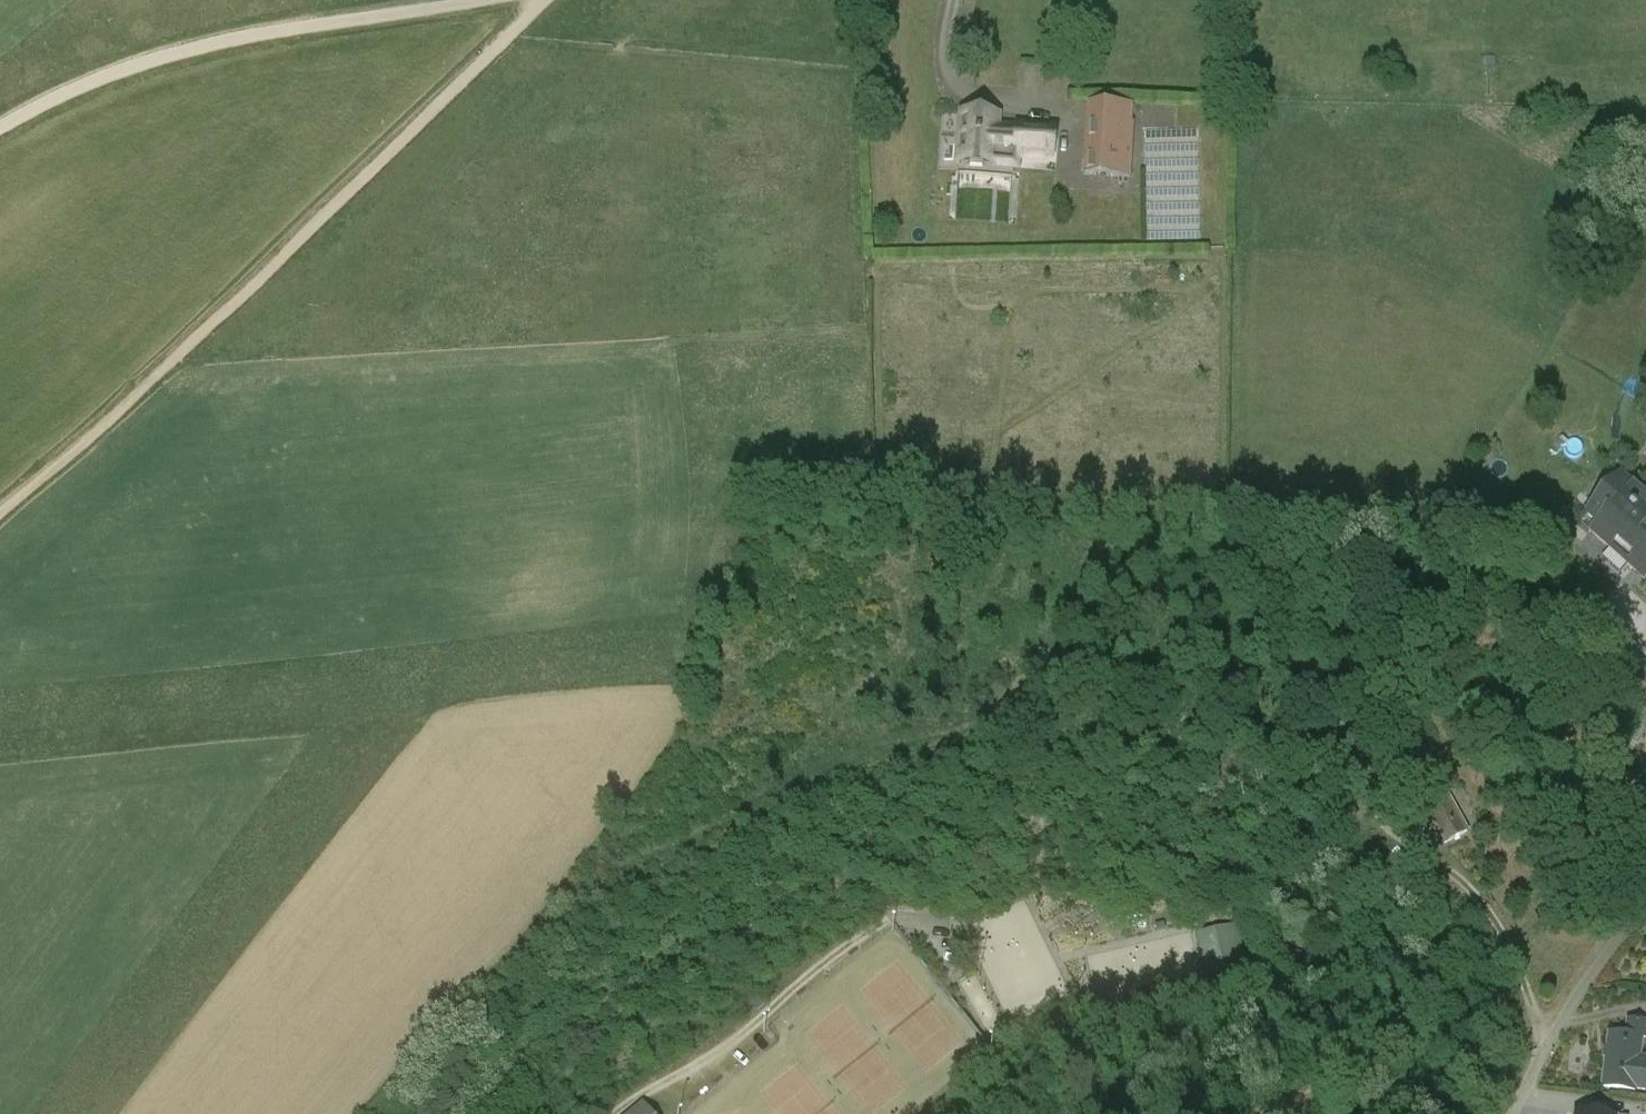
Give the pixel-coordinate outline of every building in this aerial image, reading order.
[(959,114),(956,160),(992,163),(992,166),(1013,168),(1014,155),(1052,158),(1054,127),(1015,125),(1014,128),(999,127),(999,116),(959,114)] [(1086,122),(1083,175),(1127,177),(1129,151),(1116,150),(1117,124),(1086,122)] [(1601,557),(1619,574),(1627,564),(1643,579),(1645,576),(1645,499),(1619,475),(1608,488),(1613,492),(1602,504),(1597,500),(1586,513),(1598,524),(1591,532),(1609,548),(1601,557)] [(1571,513),(1569,533),(1584,534),(1586,514),(1571,513)] [(1466,832),(1437,779),(1414,791),(1443,844),(1466,832)] [(1248,980),(1236,925),(1194,935),(1207,990),(1248,980)] [(1623,1037),(1608,1035),(1601,1089),(1635,1093),(1635,1092),(1645,1093),(1645,1060),(1639,1059),(1641,1039),(1645,1040),(1645,1029),(1645,1024),(1625,1021),(1624,1027),(1623,1037)]
